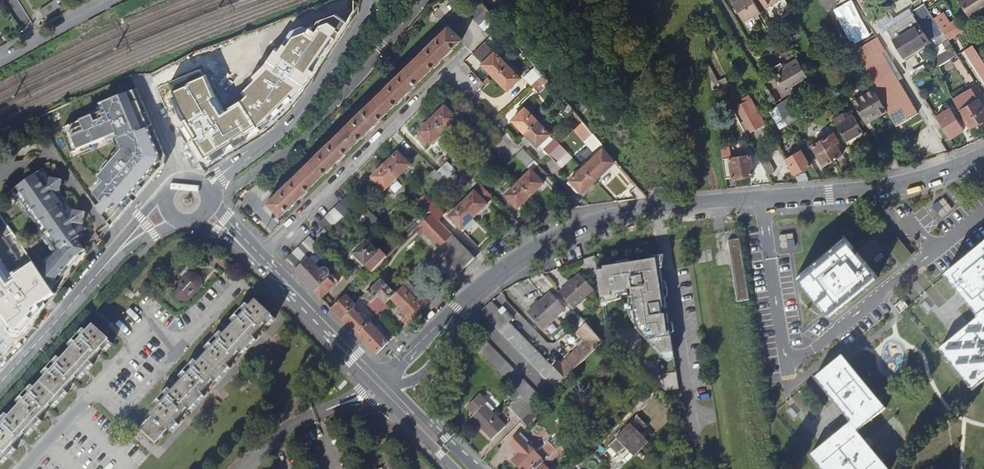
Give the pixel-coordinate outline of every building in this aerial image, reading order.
[(491,36),(501,25),(496,19),(479,0),(474,0),(464,9),(491,36)] [(745,22),(754,17),(755,18),(762,14),(754,0),(737,0),(733,2),(745,22)] [(778,12),(789,6),(786,0),(784,0),(774,6),(778,12)] [(840,4),(838,0),(821,0),(828,11),(840,4)] [(957,6),(968,24),(983,14),(983,0),(966,0),(957,6)] [(56,2),(41,12),(45,18),(60,8),(56,2)] [(913,13),(887,28),(892,37),(918,22),(913,13)] [(957,19),(941,30),(947,39),(953,35),(950,30),(948,31),(947,30),(951,27),(952,30),(960,24),(957,19)] [(892,37),(904,57),(913,52),(914,55),(932,44),(918,22),(892,37)] [(501,25),(491,36),(499,44),(508,34),(501,25)] [(935,26),(945,43),(948,41),(947,39),(941,30),(938,25),(935,26)] [(449,26),(269,203),(282,216),(462,40),(449,26)] [(895,125),(918,113),(884,50),(886,49),(879,36),(855,49),(895,125)] [(480,58),(491,46),(486,40),(474,52),(480,58)] [(983,79),(983,61),(977,50),(974,45),(968,49),(970,52),(968,54),(983,79)] [(483,64),(495,77),(509,64),(497,51),(483,64)] [(708,59),(711,79),(717,77),(708,59)] [(787,71),(776,77),(787,95),(795,90),(793,86),(809,77),(798,59),(784,67),(787,71)] [(495,77),(508,90),(521,78),(509,64),(495,77)] [(537,68),(527,78),(533,84),(543,75),(537,68)] [(849,94),(863,118),(869,114),(873,120),(888,111),(870,82),(849,94)] [(91,198),(113,228),(120,220),(117,216),(149,177),(153,180),(166,165),(167,157),(160,141),(157,143),(149,127),(153,125),(137,90),(104,105),(107,111),(63,131),(74,155),(118,136),(125,151),(102,179),(107,183),(91,198)] [(960,113),(971,130),(983,121),(983,96),(982,93),(965,104),(968,108),(960,113)] [(790,99),(778,107),(778,108),(785,119),(794,114),(798,111),(790,99)] [(766,127),(753,104),(740,111),(747,124),(744,126),(750,135),(752,134),(753,135),(766,127)] [(446,107),(432,120),(445,133),(458,120),(446,107)] [(527,107),(514,120),(526,132),(539,120),(527,107)] [(771,112),(782,130),(789,126),(785,119),(778,108),(771,112)] [(949,140),(963,131),(950,109),(936,117),(949,140)] [(785,119),(789,126),(797,120),(794,114),(785,119)] [(838,126),(847,142),(863,132),(854,116),(838,126)] [(196,120),(195,120),(179,131),(180,131),(196,120)] [(432,120),(419,133),(432,145),(445,133),(432,120)] [(539,120),(526,132),(539,146),(551,133),(539,120)] [(575,130),(585,141),(593,134),(583,122),(575,130)] [(157,143),(160,141),(153,125),(149,127),(157,143)] [(834,133),(813,146),(825,167),(843,156),(837,144),(840,143),(834,133)] [(484,147),(491,141),(484,134),(474,144),(480,151),(484,147)] [(556,138),(545,148),(550,154),(561,144),(556,138)] [(561,144),(550,154),(558,162),(569,152),(561,144)] [(215,148),(198,160),(206,171),(223,159),(215,148)] [(605,148),(584,168),(596,181),(616,161),(605,148)] [(518,156),(528,165),(534,159),(525,149),(518,156)] [(803,152),(788,160),(796,176),(811,167),(803,152)] [(399,153),(386,166),(399,178),(412,165),(399,153)] [(723,160),(726,179),(754,174),(751,156),(723,160)] [(763,164),(769,175),(775,172),(769,160),(763,164)] [(464,167),(475,178),(480,173),(469,162),(464,167)] [(449,164),(440,173),(448,182),(458,173),(449,164)] [(386,166),(373,178),(386,191),(399,178),(386,166)] [(534,172),(544,182),(551,176),(540,166),(534,172)] [(459,172),(470,183),(475,178),(464,167),(459,172)] [(584,168),(568,183),(578,194),(581,191),(584,193),(596,181),(584,168)] [(40,273),(52,291),(81,257),(80,255),(86,251),(81,245),(76,238),(87,231),(84,226),(85,226),(87,214),(75,211),(74,212),(62,194),(65,181),(52,179),(51,180),(45,170),(13,192),(20,203),(22,201),(29,210),(25,213),(30,220),(34,218),(42,230),(38,232),(43,239),(47,237),(58,253),(55,256),(40,273)] [(431,176),(443,188),(444,186),(448,182),(440,173),(437,170),(431,176)] [(533,171),(519,184),(532,196),(545,183),(544,182),(534,172),(533,171)] [(507,196),(519,209),(532,196),(519,184),(507,196)] [(477,194),(487,203),(493,197),(484,187),(477,194)] [(476,192),(463,205),(475,218),(488,205),(487,203),(477,194),(476,192)] [(347,198),(320,225),(325,231),(332,237),(354,214),(358,209),(347,198)] [(447,216),(431,199),(425,205),(433,213),(441,222),(447,216)] [(942,199),(930,208),(939,220),(951,211),(942,199)] [(463,205),(450,217),(463,230),(475,218),(463,205)] [(366,207),(362,212),(369,218),(379,225),(384,220),(366,207)] [(354,214),(364,223),(369,218),(362,212),(358,209),(354,214)] [(426,220),(448,242),(454,236),(441,222),(433,213),(426,220)] [(325,231),(318,238),(325,245),(332,237),(325,231)] [(781,235),(783,249),(795,247),(793,233),(781,235)] [(448,242),(428,262),(437,271),(442,267),(445,270),(450,265),(460,275),(461,274),(476,258),(454,236),(448,242)] [(846,237),(797,277),(831,318),(880,277),(846,237)] [(311,238),(289,259),(298,269),(309,258),(310,260),(317,253),(321,249),(311,238)] [(729,241),(738,302),(748,300),(740,239),(729,241)] [(355,253),(373,272),(386,259),(368,240),(355,253)] [(975,318),(935,351),(968,392),(983,379),(983,242),(941,276),(975,318)] [(311,287),(322,299),(336,285),(328,277),(329,275),(330,273),(329,271),(327,269),(324,269),(322,269),(321,270),(317,266),(323,259),(317,253),(310,260),(309,258),(298,269),(296,272),(311,287)] [(585,260),(587,272),(599,271),(599,269),(597,256),(585,260)] [(599,269),(599,271),(609,339),(637,369),(642,364),(667,392),(681,390),(669,315),(667,315),(666,309),(668,308),(661,260),(599,269)] [(186,273),(178,282),(175,286),(174,291),(176,296),(180,300),(186,300),(191,299),(194,295),(202,286),(203,282),(202,277),(200,273),(196,272),(193,271),(189,271),(186,273)] [(582,275),(561,293),(575,309),(596,291),(582,275)] [(382,281),(364,300),(370,302),(369,305),(379,296),(387,304),(392,298),(401,290),(399,287),(394,292),(382,281)] [(392,298),(402,309),(400,311),(406,317),(403,320),(407,325),(416,317),(431,303),(423,294),(417,300),(404,287),(401,290),(392,298)] [(553,294),(531,313),(545,329),(567,309),(553,294)] [(338,315),(343,320),(353,311),(355,307),(348,299),(350,297),(348,295),(333,310),(338,315)] [(379,296),(369,305),(377,313),(379,315),(389,306),(387,304),(379,296)] [(902,299),(895,305),(900,313),(908,307),(902,299)] [(189,367),(194,372),(189,377),(184,373),(179,378),(184,382),(173,394),(169,390),(164,395),(168,399),(163,405),(158,401),(153,407),(158,411),(141,430),(155,444),(166,431),(171,435),(179,427),(174,422),(176,420),(186,410),(191,415),(205,399),(200,394),(203,391),(211,382),(216,387),(231,371),(226,366),(227,365),(238,353),(243,358),(257,342),(252,338),(254,335),(263,325),(268,330),(276,321),(257,303),(251,309),(246,305),(241,311),(246,315),(241,321),(236,316),(231,322),(236,326),(225,338),(220,333),(215,339),(220,343),(215,349),(210,344),(205,350),(210,354),(199,366),(194,362),(189,367)] [(492,303),(482,312),(491,321),(500,312),(492,303)] [(366,307),(375,316),(377,313),(369,305),(366,307)] [(363,341),(377,356),(390,343),(370,322),(367,324),(353,311),(343,320),(363,341)] [(500,312),(491,321),(496,326),(505,317),(500,312)] [(505,317),(496,326),(500,331),(510,322),(505,317)] [(510,322),(500,331),(505,336),(514,327),(510,322)] [(567,380),(605,343),(588,324),(578,334),(587,343),(563,366),(560,362),(554,367),(557,370),(562,375),(567,380)] [(3,465),(17,449),(13,446),(15,443),(25,433),(29,437),(44,421),(39,417),(41,415),(50,405),(55,409),(69,393),(65,389),(67,387),(77,376),(81,381),(94,367),(89,363),(93,359),(103,348),(108,353),(115,344),(95,325),(89,332),(85,328),(80,334),(84,338),(79,343),(75,339),(70,345),(74,349),(63,360),(59,356),(54,362),(59,365),(54,371),(49,367),(44,373),(48,377),(38,389),(33,385),(28,390),(32,394),(27,400),(23,396),(18,401),(22,405),(12,417),(7,413),(2,418),(7,422),(1,428),(0,427),(0,463),(3,465)] [(514,327),(505,336),(510,341),(519,331),(514,327)] [(519,331),(510,341),(514,346),(524,336),(519,331)] [(524,336),(514,346),(519,350),(529,341),(524,336)] [(529,341),(519,350),(524,355),(533,346),(529,341)] [(478,352),(535,410),(540,406),(545,401),(489,343),(478,352)] [(533,346),(524,355),(528,360),(538,351),(533,346)] [(538,351),(528,360),(533,365),(543,356),(538,351)] [(543,356),(533,365),(538,370),(548,360),(543,356)] [(808,457),(818,468),(888,468),(857,432),(885,408),(842,356),(813,380),(849,422),(808,457)] [(548,360),(538,370),(542,375),(552,365),(548,360)] [(552,365),(542,375),(547,380),(557,370),(554,367),(552,365)] [(557,370),(547,380),(552,385),(562,375),(557,370)] [(562,375),(552,385),(557,390),(567,380),(562,375)] [(472,417),(494,439),(507,426),(485,404),(489,401),(481,393),(468,406),(475,414),(472,417)] [(535,410),(527,418),(526,419),(522,423),(527,428),(545,411),(540,406),(535,410)] [(503,418),(515,430),(522,423),(526,419),(520,414),(521,413),(515,407),(503,418)] [(635,455),(651,440),(649,438),(655,433),(638,416),(609,443),(618,453),(626,446),(635,455)] [(520,435),(512,444),(521,453),(514,461),(522,468),(538,468),(543,464),(546,462),(520,435)] [(550,443),(545,448),(552,455),(559,449),(565,443),(559,437),(551,444),(550,443)] [(546,462),(543,464),(544,465),(546,463),(549,465),(562,452),(559,449),(552,455),(546,462)] [(378,468),(390,468),(387,453),(376,455),(378,468)]
